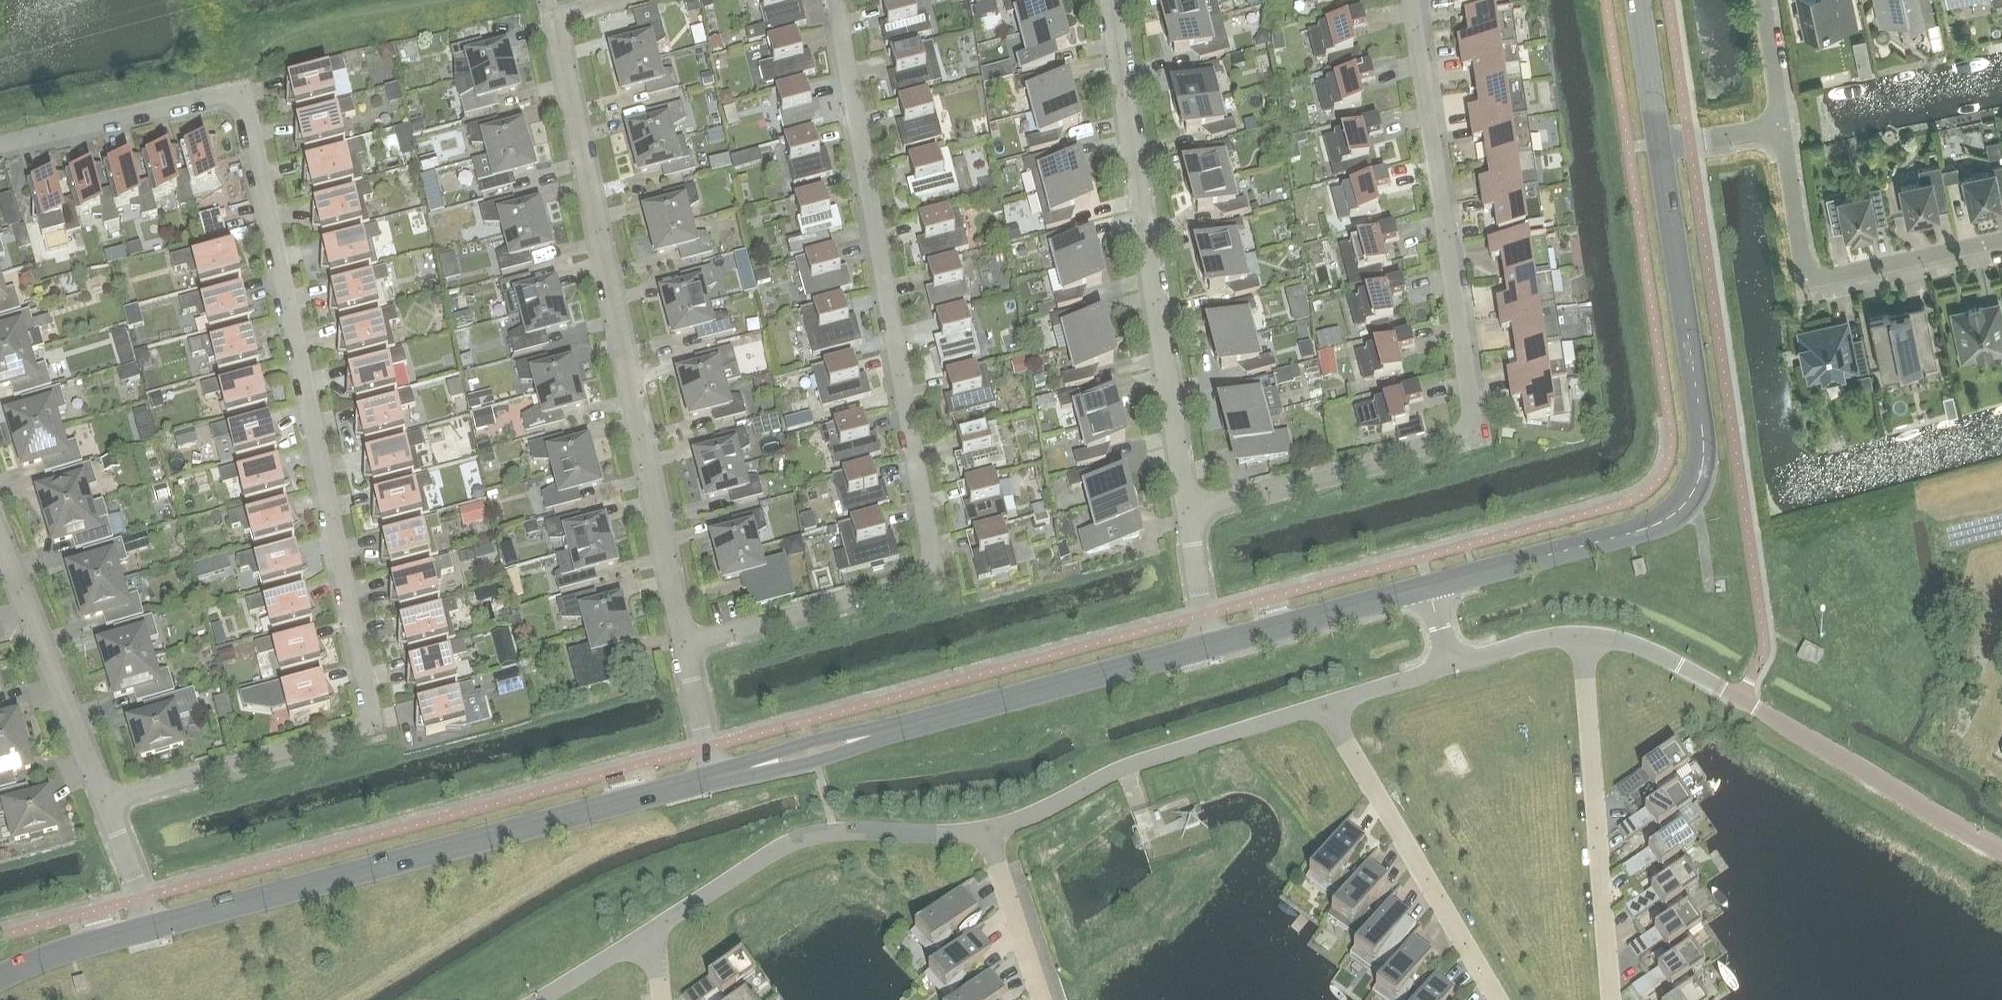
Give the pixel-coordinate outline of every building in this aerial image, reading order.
[(683,0),(688,15),(702,11),(699,0),(684,0),(683,0)] [(713,6),(711,0),(702,0),(704,8),(713,6)] [(762,7),(760,7),(765,25),(746,30),(749,43),(770,37),(769,33),(806,23),(800,0),(761,0),(762,7)] [(880,25),(885,45),(931,33),(926,13),(916,15),(912,0),(894,0),(879,4),(879,5),(882,5),(887,23),(880,25)] [(1056,11),(1054,2),(1031,8),(1029,0),(1014,0),(1003,3),(1006,15),(1016,12),(1022,35),(1065,23),(1064,20),(1062,16),(1061,13),(1059,10),(1056,11)] [(1161,20),(1161,21),(1161,22),(1161,23),(1161,24),(1161,25),(1161,26),(1161,27),(1162,28),(1162,29),(1162,30),(1162,31),(1162,32),(1163,33),(1206,21),(1220,17),(1215,0),(1183,0),(1184,3),(1162,9),(1164,18),(1161,18),(1161,19),(1161,20)] [(1453,10),(1510,1),(1510,0),(1452,0),(1453,10)] [(1800,39),(1857,27),(1851,0),(1797,0),(1800,11),(1795,12),(1798,24),(1802,23),(1805,37),(1800,38),(1800,39)] [(1880,26),(1906,21),(1908,31),(1924,28),(1923,26),(1935,24),(1931,6),(1919,8),(1918,0),(1875,0),(1880,26)] [(640,40),(611,48),(613,55),(611,56),(615,70),(656,59),(653,48),(665,40),(660,23),(661,22),(657,7),(633,13),(637,29),(640,40)] [(1317,61),(1327,58),(1330,68),(1362,59),(1360,49),(1353,51),(1347,30),(1367,25),(1366,23),(1365,24),(1362,11),(1334,19),(1336,24),(1307,32),(1307,34),(1310,33),(1317,61)] [(1512,11),(1466,18),(1469,41),(1458,42),(1460,56),(1517,48),(1512,11)] [(1206,21),(1163,33),(1165,40),(1168,46),(1171,45),(1174,54),(1196,48),(1199,60),(1225,53),(1229,52),(1220,17),(1206,21)] [(1063,38),(1067,38),(1066,31),(1065,23),(1022,35),(1028,57),(1018,60),(1022,72),(1047,65),(1044,53),(1051,51),(1066,47),(1063,38)] [(479,25),(464,29),(466,39),(481,35),(479,25)] [(799,33),(762,43),(763,44),(767,43),(772,62),(770,62),(776,83),(814,72),(809,52),(802,53),(797,35),(799,34),(799,33)] [(721,36),(709,39),(712,52),(724,49),(721,36)] [(1865,40),(1853,43),(1855,52),(1867,49),(1865,40)] [(404,42),(396,44),(399,60),(407,58),(404,42)] [(506,46),(477,53),(474,42),(450,48),(455,66),(455,80),(456,82),(514,67),(510,52),(508,53),(506,46)] [(895,72),(888,74),(893,94),(933,84),(943,81),(933,42),(925,45),(924,43),(888,53),(888,54),(890,54),(895,72)] [(1517,48),(1460,56),(1462,70),(1473,68),(1476,90),(1522,83),(1517,48)] [(314,80),(289,86),(289,74),(287,74),(287,106),(295,106),(296,111),(336,100),(332,85),(331,85),(329,77),(346,72),(343,59),(311,67),(314,80)] [(652,83),(655,95),(678,89),(673,71),(659,71),(656,59),(615,70),(619,85),(621,84),(623,91),(652,83)] [(1014,77),(1010,62),(981,70),(983,85),(1014,77)] [(1196,81),(1173,87),(1176,97),(1173,97),(1173,101),(1173,104),(1174,108),(1174,111),(1217,100),(1211,78),(1221,75),(1218,63),(1192,70),(1196,81)] [(1344,78),(1315,85),(1315,87),(1318,86),(1325,114),(1360,105),(1355,84),(1375,79),(1374,77),(1373,77),(1369,65),(1342,72),(1344,78)] [(456,82),(464,115),(491,108),(488,97),(517,89),(515,82),(518,81),(514,67),(456,82)] [(712,73),(701,76),(704,88),(715,85),(712,73)] [(1071,88),(1068,90),(1066,80),(1040,87),(1037,76),(1015,81),(1018,93),(1028,91),(1034,113),(1077,102),(1076,100),(1075,96),(1073,92),(1071,88)] [(808,82),(771,92),(771,93),(776,92),(781,111),(779,111),(784,132),(823,121),(817,101),(810,102),(806,84),(808,84),(808,82)] [(390,85),(392,100),(405,99),(403,83),(390,85)] [(1469,113),(1471,127),(1528,119),(1522,83),(1476,90),(1480,112),(1469,113)] [(730,91),(719,93),(722,104),(732,101),(730,91)] [(898,103),(903,121),(896,123),(903,149),(942,138),(935,113),(933,113),(928,95),(932,94),(932,92),(895,102),(896,104),(898,103)] [(323,122),(297,129),(297,115),(296,115),(295,147),(304,148),(305,152),(345,142),(341,127),(340,127),(338,119),(355,114),(351,100),(319,109),(323,122)] [(1183,124),(1186,133),(1208,127),(1211,139),(1236,132),(1233,120),(1223,122),(1217,100),(1174,111),(1175,115),(1177,118),(1178,122),(1180,125),(1183,124)] [(1075,116),(1079,116),(1078,112),(1078,108),(1077,104),(1077,102),(1034,113),(1040,136),(1026,139),(1029,151),(1058,144),(1055,132),(1078,126),(1075,116)] [(673,141),(669,129),(686,120),(681,103),(654,110),(657,122),(628,129),(630,137),(628,137),(632,152),(673,141)] [(422,118),(411,121),(414,133),(426,130),(422,118)] [(1326,140),(1333,168),(1336,178),(1371,168),(1363,137),(1383,132),(1382,130),(1381,131),(1377,118),(1350,126),(1352,131),(1323,139),(1323,141),(1326,140)] [(1528,119),(1471,127),(1473,141),(1484,140),(1487,161),(1533,154),(1528,119)] [(524,132),(522,125),(493,133),(490,121),(467,127),(471,145),(486,145),(489,157),(530,146),(526,131),(524,132)] [(397,128),(403,154),(414,151),(409,125),(397,128)] [(816,131),(779,141),(779,142),(784,141),(789,160),(787,160),(793,184),(832,174),(826,150),(819,152),(814,133),(816,133),(816,131)] [(212,168),(212,140),(185,140),(185,148),(180,149),(187,172),(192,189),(206,185),(206,184),(215,181),(212,168)] [(690,152),(676,152),(673,141),(632,152),(635,166),(638,165),(640,173),(669,165),(672,176),(695,170),(690,152)] [(331,163),(306,170),(306,157),(305,157),(304,189),(312,189),(314,194),(354,183),(362,181),(356,158),(364,156),(360,142),(328,151),(331,163)] [(1207,160),(1185,166),(1188,176),(1184,176),(1184,180),(1185,183),(1185,187),(1186,190),(1229,179),(1223,156),(1233,154),(1229,142),(1204,149),(1207,160)] [(492,168),(476,177),(481,194),(508,187),(505,176),(534,168),(532,161),(534,160),(530,146),(489,157),(492,168)] [(166,150),(166,149),(147,148),(147,157),(142,158),(148,181),(149,181),(154,198),(168,194),(168,193),(176,191),(181,208),(196,204),(192,189),(187,172),(173,176),(166,150)] [(948,149),(906,161),(906,162),(909,161),(913,180),(906,182),(912,202),(958,190),(948,151),(948,149)] [(1080,169),(1077,159),(1055,165),(1052,154),(1023,161),(1026,173),(1030,172),(1036,195),(1088,181),(1087,177),(1086,174),(1084,170),(1083,167),(1080,169)] [(1479,185),(1482,199),(1538,190),(1533,154),(1487,161),(1490,183),(1479,185)] [(742,155),(731,158),(734,170),(740,168),(744,161),(742,155)] [(434,156),(419,160),(423,172),(438,168),(434,156)] [(140,209),(142,217),(157,213),(153,198),(154,198),(149,181),(148,181),(135,185),(128,159),(128,158),(109,157),(109,166),(104,167),(110,190),(111,190),(116,207),(129,203),(131,209),(140,209)] [(1915,225),(1933,222),(1932,217),(1938,216),(1937,211),(1949,209),(1940,165),(1918,170),(1921,183),(1901,187),(1908,222),(1914,221),(1915,225)] [(1992,172),(1964,178),(1966,191),(1963,192),(1965,201),(1968,200),(1971,213),(1977,212),(1978,216),(1996,212),(1995,208),(2001,207),(2000,202),(2001,202),(2001,165),(1991,167),(1992,172)] [(90,168),(90,167),(71,166),(71,175),(66,176),(72,199),(73,198),(78,216),(91,212),(93,218),(102,218),(104,226),(119,222),(115,207),(116,207),(111,190),(110,190),(97,193),(90,168)] [(1943,170),(1942,171),(1944,183),(1960,179),(1958,167),(1954,168),(1943,170)] [(1371,191),(1391,186),(1390,184),(1389,184),(1385,172),(1358,179),(1360,185),(1331,192),(1331,194),(1334,193),(1341,221),(1376,212),(1371,191)] [(73,198),(72,199),(59,202),(52,177),(52,176),(32,175),(32,184),(28,185),(33,205),(33,221),(38,221),(43,241),(81,231),(77,216),(78,216),(73,198)] [(1192,204),(1195,202),(1197,212),(1220,206),(1223,217),(1248,211),(1245,199),(1235,201),(1229,179),(1186,190),(1187,194),(1188,197),(1190,201),(1192,204)] [(1067,211),(1089,205),(1087,195),(1090,195),(1090,191),(1090,188),(1089,184),(1088,181),(1036,195),(1045,229),(1070,222),(1067,211)] [(797,197),(821,191),(819,183),(795,190),(797,197)] [(369,223),(363,200),(372,197),(369,184),(337,192),(340,205),(314,212),(315,198),(313,198),(312,231),(321,231),(322,236),(369,223)] [(694,185),(671,192),(674,203),(645,211),(647,218),(645,219),(648,233),(689,222),(686,211),(699,203),(694,185)] [(1845,230),(1846,235),(1852,234),(1853,238),(1871,235),(1870,230),(1876,229),(1875,224),(1887,222),(1879,186),(1866,189),(1867,195),(1841,200),(1840,196),(1826,199),(1833,232),(1845,230)] [(797,219),(803,239),(787,243),(790,256),(832,245),(829,232),(842,229),(836,209),(829,210),(824,192),(827,191),(826,190),(790,200),(790,201),(795,200),(800,218),(797,219)] [(1494,211),(1498,233),(1544,227),(1538,190),(1482,199),(1484,212),(1494,211)] [(441,194),(426,199),(429,214),(445,210),(441,194)] [(999,199),(988,202),(992,216),(1003,213),(999,199)] [(509,212),(506,200),(479,207),(484,224),(502,224),(506,236),(547,225),(543,210),(540,211),(538,204),(509,212)] [(917,240),(922,261),(968,248),(958,210),(958,208),(916,219),(917,221),(919,220),(924,239),(917,240)] [(199,216),(205,239),(226,234),(220,211),(199,216)] [(7,219),(10,228),(21,224),(19,215),(7,219)] [(1216,228),(1219,239),(1197,245),(1199,255),(1196,255),(1196,258),(1196,262),(1197,266),(1198,269),(1241,258),(1235,235),(1244,233),(1241,221),(1216,228)] [(689,260),(708,255),(712,254),(707,234),(692,234),(689,222),(648,233),(652,247),(655,247),(656,254),(685,246),(689,260)] [(381,239),(377,225),(345,234),(348,246),(323,253),(323,240),(322,240),(321,272),(329,273),(331,277),(378,265),(372,241),(381,239)] [(496,255),(501,273),(524,266),(521,255),(550,247),(548,240),(550,239),(547,225),(506,236),(509,247),(496,255)] [(25,226),(15,229),(17,236),(27,233),(25,226)] [(1379,244),(1397,240),(1399,239),(1398,238),(1397,238),(1393,226),(1366,233),(1368,238),(1339,246),(1339,248),(1342,247),(1349,275),(1362,271),(1363,276),(1381,271),(1379,267),(1384,265),(1379,244)] [(1010,240),(1017,239),(1014,227),(1007,228),(1010,240)] [(1094,246),(1091,248),(1089,238),(1067,244),(1063,232),(1038,239),(1042,251),(1051,248),(1057,271),(1100,259),(1099,256),(1098,252),(1096,249),(1094,246)] [(1545,237),(1488,245),(1491,260),(1501,258),(1505,280),(1550,273),(1545,238),(1545,237)] [(187,268),(191,276),(197,274),(201,289),(241,278),(240,273),(247,268),(237,252),(236,253),(210,260),(207,247),(171,257),(174,271),(187,268)] [(837,249),(795,260),(795,261),(796,261),(806,300),(852,287),(846,267),(840,269),(835,251),(837,250),(837,249)] [(746,251),(734,254),(738,267),(750,264),(746,251)] [(455,254),(439,258),(441,266),(457,262),(455,254)] [(1234,296),(1260,290),(1256,278),(1247,280),(1241,258),(1198,269),(1199,273),(1200,276),(1202,279),(1204,283),(1206,281),(1209,291),(1231,285),(1234,296)] [(961,259),(925,268),(925,270),(927,269),(932,287),(925,289),(931,310),(970,299),(962,272),(960,273),(957,261),(962,260),(961,259)] [(1101,284),(1099,274),(1102,274),(1102,270),(1101,267),(1101,263),(1100,259),(1057,271),(1063,293),(1054,296),(1057,308),(1082,301),(1079,289),(1101,284)] [(386,267),(354,275),(357,288),(331,295),(332,282),(331,282),(330,314),(338,314),(339,319),(386,306),(380,283),(389,281),(386,267)] [(703,292),(716,285),(711,267),(688,273),(691,285),(662,292),(664,299),(661,300),(665,314),(706,304),(703,292)] [(765,270),(753,273),(757,288),(769,284),(765,270)] [(1497,303),(1499,317),(1555,309),(1550,273),(1505,280),(1508,302),(1497,303)] [(522,277),(499,283),(504,303),(519,303),(522,315),(563,304),(559,289),(557,290),(555,283),(526,291),(522,277)] [(1405,291),(1401,279),(1374,286),(1376,292),(1347,300),(1347,301),(1350,301),(1357,328),(1370,325),(1371,329),(1389,325),(1387,320),(1392,319),(1387,298),(1406,293),(1406,291),(1405,291)] [(1289,290),(1294,307),(1309,303),(1304,285),(1289,290)] [(21,310),(14,288),(2,292),(0,286),(0,316),(21,310)] [(245,295),(244,296),(219,303),(216,290),(179,300),(183,314),(195,311),(200,319),(206,317),(210,332),(250,321),(248,316),(256,312),(245,295)] [(443,292),(430,295),(432,303),(439,307),(446,305),(443,292)] [(801,311),(813,355),(861,342),(854,316),(847,318),(843,300),(845,299),(845,298),(800,310),(801,311)] [(1209,324),(1211,333),(1208,334),(1208,337),(1208,341),(1209,344),(1210,348),(1253,337),(1247,314),(1256,312),(1253,300),(1228,306),(1231,318),(1209,324)] [(1039,314),(1053,311),(1051,303),(1038,306),(1039,314)] [(509,336),(514,354),(541,347),(537,334),(566,326),(564,319),(567,318),(563,304),(522,315),(525,326),(509,336)] [(705,339),(733,332),(728,315),(709,315),(706,304),(665,314),(669,329),(671,328),(673,335),(702,328),(705,339)] [(1593,312),(1592,304),(1590,305),(1588,305),(1580,306),(1581,314),(1589,313),(1591,312),(1593,312)] [(1968,310),(1968,311),(1953,315),(1962,360),(1978,357),(1978,358),(1992,355),(1992,354),(2001,352),(2001,325),(1998,305),(1982,308),(1982,307),(1968,310)] [(1901,374),(1937,366),(1925,306),(1888,314),(1888,315),(1870,319),(1882,377),(1900,373),(1901,374)] [(398,322),(394,308),(362,317),(366,330),(340,336),(340,323),(339,323),(338,356),(347,356),(348,360),(395,348),(389,325),(398,322)] [(941,337),(934,338),(941,364),(980,354),(973,328),(970,329),(966,310),(970,309),(970,308),(933,317),(933,319),(936,318),(941,337)] [(1555,309),(1499,317),(1501,331),(1512,330),(1515,351),(1560,345),(1555,309)] [(28,352),(23,336),(35,332),(29,311),(0,320),(0,361),(28,352)] [(1106,325),(1103,326),(1101,317),(1078,323),(1075,311),(1050,318),(1053,330),(1063,327),(1069,350),(1112,338),(1111,335),(1109,331),(1108,328),(1106,325)] [(469,313),(452,318),(456,330),(473,326),(469,313)] [(1846,323),(1799,333),(1802,347),(1800,347),(1804,367),(1806,366),(1809,380),(1823,377),(1823,379),(1843,375),(1843,373),(1856,370),(1850,340),(1846,323)] [(1328,332),(1316,335),(1320,351),(1332,348),(1328,332)] [(254,338),(253,339),(228,346),(224,333),(188,343),(192,357),(204,354),(209,362),(215,360),(219,375),(259,364),(257,359),(265,355),(254,338)] [(1395,351),(1413,347),(1414,346),(1414,345),(1413,345),(1409,333),(1382,340),(1384,345),(1355,353),(1355,355),(1358,354),(1365,382),(1400,372),(1395,351)] [(748,337),(750,343),(762,340),(760,334),(748,337)] [(1218,360),(1221,370),(1243,364),(1246,375),(1275,367),(1272,355),(1259,359),(1253,337),(1210,348),(1211,352),(1212,355),(1213,358),(1215,361),(1218,360)] [(1113,362),(1110,353),(1114,353),(1114,349),(1113,345),(1113,342),(1112,338),(1069,350),(1075,372),(1061,376),(1064,387),(1093,380),(1090,368),(1113,362)] [(1314,357),(1310,342),(1298,345),(1303,360),(1314,357)] [(1508,375),(1510,388),(1566,380),(1560,345),(1515,351),(1518,373),(1508,375)] [(720,373),(736,364),(732,347),(705,354),(708,366),(679,374),(681,381),(678,381),(682,396),(723,385),(720,373)] [(371,359),(374,371),(349,378),(349,365),(348,365),(347,397),(355,398),(357,402),(397,391),(393,376),(391,377),(389,369),(407,364),(403,350),(371,359)] [(1338,377),(1334,350),(1318,353),(1322,379),(1338,377)] [(10,385),(14,397),(51,386),(45,365),(32,369),(28,352),(0,361),(0,388),(10,385)] [(131,352),(118,356),(121,366),(134,362),(131,352)] [(471,354),(460,357),(463,369),(475,366),(471,354)] [(812,370),(822,409),(870,395),(865,375),(858,377),(853,359),(856,358),(855,357),(811,369),(811,370),(812,370)] [(539,358),(516,364),(521,382),(535,382),(538,394),(579,383),(575,369),(573,369),(571,362),(542,370),(539,358)] [(1027,364),(1012,368),(1014,376),(1029,373),(1027,364)] [(985,365),(943,376),(944,377),(946,377),(951,395),(944,397),(950,417),(995,405),(985,366),(985,365)] [(136,366),(124,370),(128,382),(139,378),(136,366)] [(1278,384),(1293,380),(1290,369),(1275,373),(1278,384)] [(1870,374),(1857,377),(1860,391),(1873,388),(1870,374)] [(225,402),(223,403),(227,418),(267,407),(266,402),(273,398),(263,381),(262,382),(240,388),(237,376),(201,385),(205,399),(222,394),(225,402)] [(768,377),(753,381),(755,388),(764,394),(771,392),(768,377)] [(1221,425),(1221,427),(1264,415),(1283,410),(1276,388),(1271,389),(1268,378),(1240,385),(1243,397),(1220,403),(1223,412),(1220,412),(1220,415),(1220,417),(1220,420),(1220,422),(1221,425)] [(460,380),(446,384),(451,400),(464,397),(460,380)] [(1523,401),(1526,423),(1548,425),(1549,420),(1570,417),(1567,400),(1568,400),(1565,381),(1566,381),(1566,380),(1510,388),(1512,402),(1523,401)] [(522,417),(526,433),(557,424),(554,413),(583,405),(581,398),(583,397),(579,383),(538,394),(541,406),(522,417)] [(722,421),(745,414),(741,396),(726,396),(723,385),(682,396),(686,410),(688,410),(690,417),(719,409),(722,421)] [(1403,405),(1423,400),(1422,398),(1421,399),(1417,386),(1390,393),(1392,399),(1353,409),(1359,431),(1380,429),(1381,433),(1395,430),(1398,443),(1424,436),(1420,419),(1418,419),(1419,422),(1408,425),(1403,405)] [(9,417),(16,441),(58,429),(53,412),(66,409),(60,388),(22,399),(26,411),(9,417)] [(1118,403),(1115,405),(1112,395),(1090,401),(1087,390),(1058,397),(1061,409),(1075,406),(1081,428),(1124,417),(1123,414),(1121,411),(1119,406),(1118,403)] [(412,392),(379,400),(383,413),(357,420),(358,407),(356,407),(355,439),(364,439),(365,444),(405,433),(401,418),(400,418),(398,410),(415,406),(412,392)] [(159,393),(149,395),(153,408),(162,406),(159,393)] [(480,394),(468,397),(471,410),(483,407),(480,394)] [(147,409),(133,413),(135,421),(149,417),(147,409)] [(485,411),(472,414),(476,431),(489,428),(485,411)] [(810,413),(784,420),(787,431),(813,424),(810,413)] [(835,466),(881,454),(875,434),(868,436),(863,417),(866,417),(865,415),(829,425),(829,426),(834,425),(839,444),(829,446),(835,466)] [(1227,440),(1230,439),(1238,468),(1290,453),(1285,433),(1270,437),(1264,415),(1221,427),(1223,430),(1224,434),(1225,437),(1227,440)] [(776,416),(769,418),(773,434),(781,432),(776,416)] [(1125,441),(1122,431),(1125,431),(1125,428),(1125,425),(1125,422),(1124,418),(1124,417),(1081,428),(1087,451),(1073,454),(1076,466),(1105,459),(1102,447),(1125,441)] [(242,420),(210,428),(214,442),(221,464),(236,460),(236,461),(276,450),(275,445),(282,441),(272,425),(271,425),(246,432),(242,420)] [(995,424),(954,435),(954,436),(956,435),(961,454),(954,456),(960,476),(1005,464),(995,425),(996,425),(995,424)] [(16,441),(24,467),(41,461),(45,474),(82,463),(76,441),(63,445),(58,429),(16,441)] [(193,430),(174,435),(178,449),(197,444),(193,430)] [(737,455),(749,448),(745,430),(721,436),(724,447),(696,455),(697,462),(695,463),(699,477),(740,466),(737,455)] [(424,447),(420,433),(388,442),(391,455),(366,462),(366,449),(365,449),(364,480),(372,481),(374,485),(421,473),(415,450),(424,447)] [(794,435),(785,438),(788,447),(797,445),(794,435)] [(556,437),(529,445),(533,462),(552,461),(555,473),(596,462),(592,448),(589,448),(588,441),(559,449),(556,437)] [(487,450),(478,453),(481,466),(491,463),(487,450)] [(542,494),(546,511),(573,503),(570,492),(599,484),(597,477),(599,476),(596,462),(555,473),(558,485),(542,494)] [(241,489),(245,504),(285,493),(284,488),(291,484),(281,468),(280,468),(255,475),(251,463),(219,471),(223,485),(240,481),(242,489),(241,489)] [(39,493),(47,518),(89,505),(84,489),(97,485),(90,464),(53,475),(57,488),(39,493)] [(874,465),(832,476),(832,477),(833,477),(843,516),(889,503),(884,483),(877,485),(872,466),(874,466),(874,465)] [(739,502),(762,496),(758,478),(743,478),(740,466),(699,477),(703,492),(705,491),(707,498),(736,490),(739,502)] [(1127,483),(1125,484),(1122,475),(1100,481),(1097,469),(1067,477),(1071,489),(1084,485),(1090,507),(1133,496),(1132,493),(1130,488),(1129,486),(1127,483)] [(998,474),(962,484),(962,485),(964,484),(969,503),(962,505),(968,525),(989,519),(990,523),(1008,518),(996,475),(999,475),(998,474)] [(382,527),(429,514),(423,491),(432,489),(428,475),(396,484),(400,496),(374,503),(375,490),(374,490),(373,522),(381,523),(382,527)] [(166,485),(152,489),(156,502),(170,498),(166,485)] [(1132,511),(1135,511),(1135,507),(1134,503),(1134,500),(1133,496),(1090,507),(1096,529),(1081,533),(1087,553),(1139,540),(1132,511)] [(113,539),(107,519),(109,519),(103,500),(89,505),(47,518),(55,543),(72,538),(76,550),(113,539)] [(483,503),(471,506),(476,523),(488,520),(483,503)] [(244,534),(250,532),(254,547),(294,536),(293,531),(300,527),(290,511),(289,511),(263,518),(260,506),(228,514),(232,528),(240,526),(244,534)] [(1044,507),(1033,510),(1034,516),(1046,513),(1044,507)] [(754,536),(766,529),(761,511),(738,517),(741,529),(712,537),(714,544),(712,544),(716,559),(757,548),(754,536)] [(220,512),(211,514),(214,524),(222,522),(220,512)] [(1034,516),(1032,516),(1035,527),(1050,524),(1047,513),(1046,513),(1034,516)] [(882,515),(882,514),(838,526),(840,535),(845,552),(835,555),(840,573),(838,573),(839,574),(871,566),(872,571),(884,568),(882,562),(899,558),(892,532),(885,534),(880,516),(882,515)] [(383,532),(382,532),(381,564),(390,564),(391,569),(438,556),(432,533),(441,530),(437,516),(405,525),(409,538),(383,545),(383,532)] [(568,540),(571,552),(612,541),(608,527),(606,527),(604,520),(575,528),(572,516),(545,523),(549,540),(568,540)] [(536,521),(524,524),(527,536),(539,533),(536,521)] [(978,552),(971,554),(978,580),(1017,569),(1010,543),(1008,544),(1003,526),(1008,524),(1007,523),(971,533),(971,534),(973,534),(978,552)] [(834,528),(828,529),(830,538),(836,536),(834,528)] [(147,533),(121,540),(125,554),(151,546),(147,533)] [(125,554),(121,540),(84,552),(87,564),(70,569),(78,594),(120,582),(115,565),(127,562),(125,554)] [(554,575),(559,591),(589,583),(586,571),(615,563),(613,556),(616,555),(612,541),(571,552),(574,564),(554,575)] [(1066,544),(1057,547),(1060,560),(1070,557),(1066,544)] [(783,559),(761,565),(757,548),(716,559),(720,573),(722,572),(724,580),(744,574),(752,606),(792,595),(783,559)] [(303,579),(302,575),(309,570),(299,554),(298,554),(272,561),(269,549),(237,558),(241,571),(249,569),(253,577),(259,576),(263,590),(303,579)] [(472,550),(458,554),(462,565),(476,561),(472,550)] [(441,574),(453,571),(450,557),(414,567),(417,579),(392,586),(392,573),(391,573),(390,606),(399,606),(400,610),(440,599),(436,585),(441,583),(441,574)] [(220,558),(211,561),(215,575),(224,572),(220,558)] [(1632,565),(1635,576),(1645,573),(1642,563),(1632,565)] [(517,570),(505,573),(508,586),(520,583),(517,570)] [(106,627),(143,615),(137,594),(125,598),(120,582),(78,594),(85,619),(102,614),(106,627)] [(500,585),(475,591),(479,605),(504,598),(500,585)] [(268,618),(272,633),(312,622),(311,618),(318,613),(308,597),(307,598),(285,604),(281,591),(246,601),(250,615),(267,610),(269,618),(268,618)] [(588,593),(557,602),(562,620),(584,620),(587,631),(628,620),(624,606),(622,606),(620,599),(591,607),(588,593)] [(449,616),(458,614),(454,600),(422,608),(426,621),(400,628),(400,615),(399,615),(399,647),(407,647),(408,652),(455,639),(449,616)] [(520,608),(511,610),(514,622),(522,621),(520,608)] [(158,638),(152,617),(114,628),(118,641),(101,646),(108,671),(150,658),(146,642),(158,638)] [(580,690),(620,679),(612,648),(632,642),(630,635),(632,634),(628,620),(587,631),(592,648),(571,654),(580,690)] [(217,646),(225,643),(222,632),(214,634),(217,646)] [(317,640),(316,641),(294,647),(290,634),(255,644),(258,658),(276,653),(278,661),(277,661),(281,676),(321,665),(320,661),(327,656),(317,640)] [(434,663),(409,669),(409,657),(408,656),(407,689),(416,689),(417,694),(457,683),(453,668),(452,668),(450,660),(467,655),(463,641),(431,650),(434,663)] [(1823,653),(1804,643),(1797,657),(1816,667),(1823,653)] [(234,649),(218,653),(221,665),(237,661),(234,649)] [(137,703),(174,692),(168,671),(155,675),(150,658),(108,671),(116,696),(133,691),(137,703)] [(213,669),(209,675),(211,682),(222,679),(219,667),(213,669)] [(519,670),(502,675),(507,696),(524,691),(519,670)] [(293,718),(296,723),(310,714),(330,709),(329,704),(336,699),(326,683),(325,684),(302,690),(299,677),(264,687),(267,701),(285,696),(287,704),(286,704),(290,719),(293,718)] [(462,730),(462,729),(491,721),(483,691),(475,693),(472,683),(440,692),(443,705),(418,712),(418,698),(417,698),(416,731),(424,731),(426,735),(445,730),(462,730)] [(200,712),(193,690),(144,705),(147,717),(130,723),(141,758),(155,754),(157,758),(170,754),(169,750),(183,745),(175,719),(200,712)] [(227,694),(213,698),(219,720),(233,716),(227,694)] [(23,743),(17,717),(0,722),(0,749),(23,743)] [(0,749),(0,790),(16,785),(13,773),(30,768),(23,743),(0,749)] [(1655,789),(1661,799),(1677,788),(1671,779),(1688,767),(1674,747),(1669,751),(1667,748),(1656,756),(1658,759),(1615,789),(1623,801),(1649,783),(1654,790),(1655,789)] [(48,794),(31,799),(27,786),(0,793),(0,816),(8,814),(15,841),(29,837),(30,841),(44,838),(43,834),(57,830),(48,794)] [(1658,829),(1664,839),(1665,839),(1680,828),(1674,818),(1691,807),(1678,787),(1677,788),(1661,799),(1618,828),(1626,841),(1652,823),(1657,830),(1658,829)] [(1314,866),(1308,874),(1336,894),(1346,873),(1346,871),(1342,868),(1365,837),(1346,824),(1356,810),(1354,809),(1324,852),(1322,855),(1319,853),(1311,864),(1314,866)] [(1199,824),(1194,811),(1181,816),(1182,818),(1185,826),(1186,829),(1199,824)] [(1661,870),(1661,869),(1668,879),(1684,868),(1683,868),(1677,858),(1694,847),(1681,827),(1680,828),(1665,839),(1664,839),(1621,868),(1630,881),(1656,863),(1661,870)] [(1338,901),(1331,912),(1358,931),(1369,909),(1364,906),(1387,875),(1368,861),(1378,848),(1377,847),(1354,879),(1338,901)] [(1664,909),(1670,918),(1671,919),(1687,908),(1687,907),(1680,898),(1697,886),(1684,867),(1683,868),(1684,868),(1668,879),(1624,908),(1633,921),(1658,903),(1663,910),(1664,909)] [(1336,894),(1334,898),(1338,901),(1354,879),(1346,873),(1336,894)] [(973,877),(934,913),(932,914),(929,911),(919,921),(922,924),(914,930),(937,955),(952,935),(949,932),(977,906),(962,889),(974,878),(973,877)] [(1399,885),(1353,950),(1381,969),(1382,966),(1384,968),(1414,924),(1405,918),(1409,912),(1390,899),(1400,886),(1399,885)] [(1667,950),(1667,949),(1674,958),(1674,959),(1690,948),(1690,947),(1684,938),(1701,926),(1687,907),(1687,908),(1671,919),(1670,918),(1628,948),(1636,960),(1662,942),(1667,950)] [(987,918),(928,972),(951,997),(966,977),(962,973),(991,947),(975,930),(988,919),(987,918)] [(1375,987),(1393,999),(1406,999),(1413,985),(1409,982),(1431,950),(1413,937),(1422,923),(1421,923),(1375,987)] [(1671,989),(1677,998),(1677,999),(1693,988),(1693,987),(1687,978),(1704,966),(1690,947),(1690,948),(1674,959),(1674,958),(1631,988),(1639,999),(1665,982),(1670,989),(1671,989)] [(720,971),(682,997),(684,999),(704,999),(717,991),(722,998),(724,999),(740,999),(745,996),(744,996),(738,987),(755,975),(741,956),(736,959),(734,956),(723,964),(725,967),(720,971)] [(1005,989),(989,972),(1001,961),(1000,960),(957,999),(992,999),(1005,989)] [(1415,999),(1445,999),(1453,988),(1435,974),(1444,961),(1443,960),(1415,999)] [(84,978),(76,980),(73,981),(76,992),(87,989),(84,978)] [(1694,987),(1693,987),(1693,988),(1677,999),(1677,998),(1674,999),(1703,999),(1694,987)]
